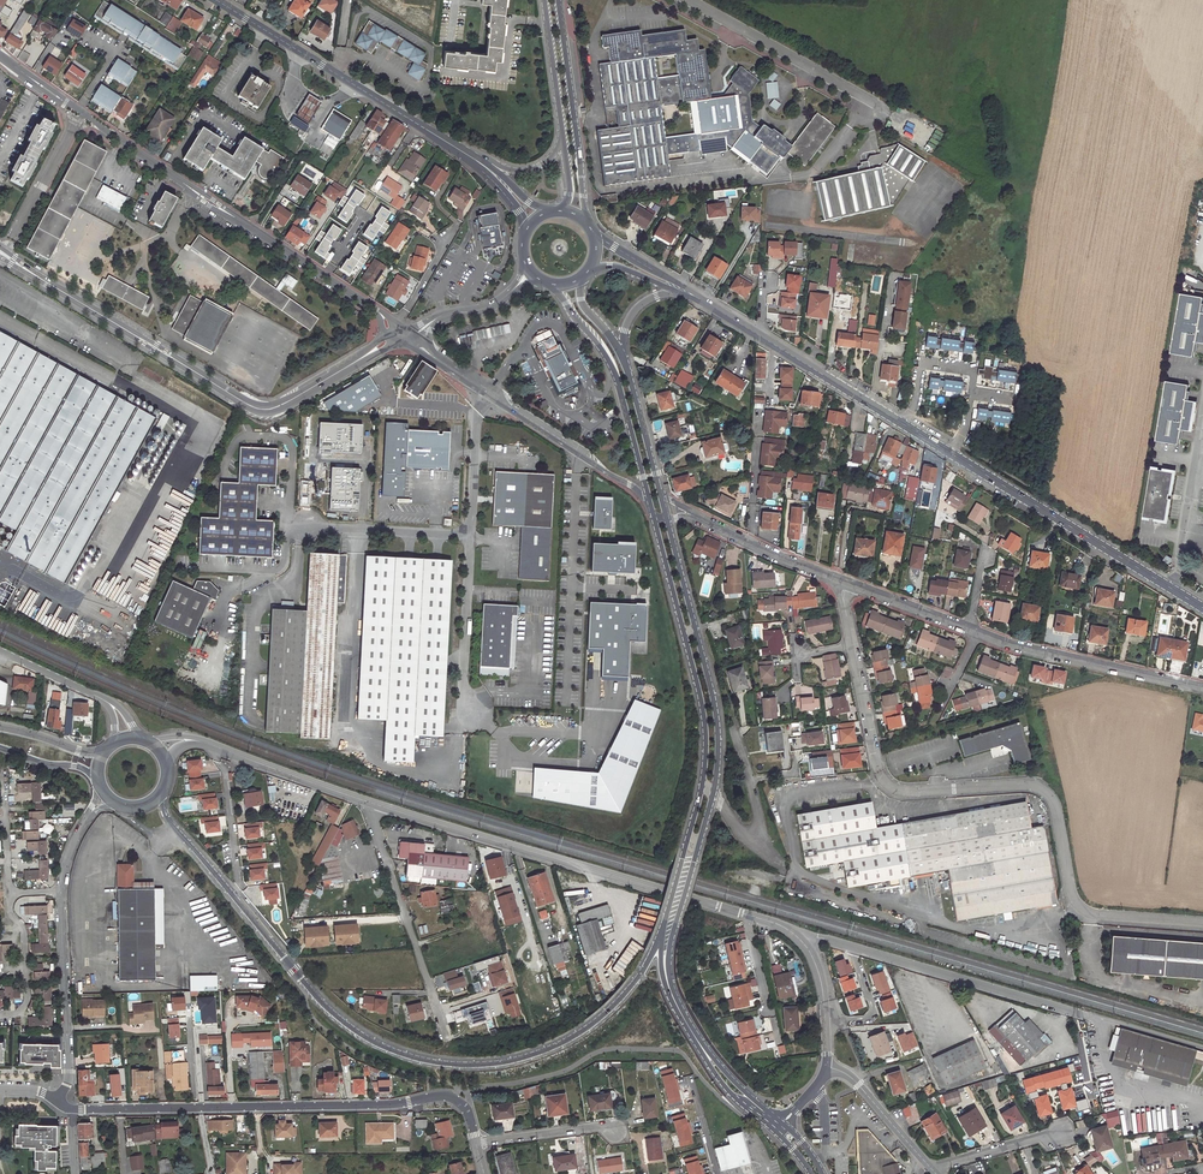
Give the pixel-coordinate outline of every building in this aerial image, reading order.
[(177,10),(183,0),(160,0),(177,10)] [(288,9),(301,17),(309,3),(308,2),(304,0),(294,0),(288,9)] [(317,3),(330,11),(335,3),(335,0),(319,0),(317,3)] [(481,2),(490,3),(487,25),(488,25),(485,54),(464,51),(463,53),(444,50),(442,65),(467,68),(467,66),(494,70),(495,60),(500,60),(505,22),(503,22),(505,0),(481,0),(481,2)] [(94,15),(179,69),(187,56),(178,51),(179,49),(104,1),(94,15)] [(203,18),(189,9),(182,21),(196,30),(203,18)] [(17,35),(29,15),(23,12),(20,17),(16,23),(5,41),(19,50),(22,44),(22,42),(20,40),(22,38),(17,35)] [(173,17),(166,12),(159,22),(167,26),(173,17)] [(20,17),(14,14),(11,20),(16,23),(20,17)] [(28,24),(35,28),(39,21),(32,17),(28,24)] [(63,25),(68,27),(65,33),(78,41),(86,28),(67,17),(63,25)] [(318,20),(317,19),(310,30),(323,39),(330,27),(325,24),(326,22),(320,18),(318,20)] [(51,40),(56,31),(40,20),(39,21),(35,28),(31,35),(38,39),(42,33),(43,31),(48,33),(46,35),(45,37),(51,40)] [(395,50),(413,61),(411,65),(408,69),(406,73),(417,80),(426,66),(426,63),(421,60),(425,53),(385,28),(384,30),(368,20),(354,43),(370,53),(374,47),(377,43),(378,40),(391,47),(395,50)] [(242,32),(238,29),(234,35),(239,37),(242,32)] [(676,55),(699,52),(697,40),(686,41),(685,31),(641,37),(640,31),(601,37),(602,49),(608,49),(610,64),(653,58),(676,55)] [(207,34),(206,37),(202,34),(201,34),(188,54),(198,60),(203,52),(197,49),(201,43),(209,48),(212,43),(210,41),(211,40),(209,38),(210,36),(207,34)] [(74,58),(81,48),(78,46),(79,45),(77,43),(69,55),(74,58)] [(52,52),(59,56),(62,51),(55,47),(52,52)] [(25,64),(32,55),(24,49),(18,58),(25,64)] [(692,103),(710,101),(710,98),(704,51),(699,52),(676,55),(678,76),(682,104),(692,103)] [(208,55),(205,59),(212,64),(215,59),(208,55)] [(54,77),(62,65),(49,57),(41,69),(54,77)] [(630,127),(637,181),(670,177),(668,156),(665,138),(660,107),(657,79),(653,58),(610,64),(599,65),(605,109),(616,107),(619,128),(630,127)] [(108,73),(128,86),(130,83),(137,72),(117,59),(108,73)] [(206,71),(214,76),(219,68),(222,64),(215,59),(212,64),(205,59),(189,85),(195,88),(201,78),(206,71)] [(86,75),(73,66),(65,77),(70,80),(73,82),(78,86),(86,75)] [(731,149),(751,123),(748,96),(758,83),(740,69),(730,82),(734,85),(736,87),(726,99),(738,97),(742,129),(696,135),(665,138),(668,156),(700,151),(698,140),(725,137),(726,146),(731,149)] [(767,78),(773,82),(778,76),(772,72),(767,78)] [(660,107),(682,104),(678,76),(657,79),(660,107)] [(270,89),(250,77),(237,98),(256,110),(270,89)] [(768,99),(779,98),(777,82),(766,84),(768,99)] [(132,100),(135,95),(136,95),(140,98),(143,93),(130,83),(128,86),(123,94),(130,99),(132,100)] [(92,98),(112,111),(113,110),(120,98),(101,85),(92,98)] [(725,96),(710,98),(710,101),(726,99),(736,87),(734,85),(725,96)] [(130,99),(123,94),(120,98),(128,103),(130,99)] [(306,94),(293,115),(306,123),(319,102),(306,94)] [(742,129),(738,97),(726,99),(710,101),(692,103),(696,135),(742,129)] [(0,101),(0,119),(9,102),(1,98),(0,101)] [(123,119),(132,106),(128,103),(120,98),(113,110),(117,113),(116,114),(123,119)] [(774,100),(769,106),(776,111),(781,105),(774,100)] [(339,140),(348,126),(352,120),(333,109),(321,128),(332,135),(339,140)] [(374,114),(366,126),(372,130),(383,114),(377,111),(374,115),(374,114)] [(173,122),(159,112),(146,132),(153,137),(151,139),(158,144),(173,122)] [(56,121),(44,114),(40,122),(37,120),(29,136),(32,137),(24,152),(21,151),(13,166),(16,168),(12,176),(24,182),(28,174),(31,176),(39,160),(36,159),(44,144),(47,145),(55,130),(52,128),(56,121)] [(389,125),(382,121),(385,116),(383,114),(372,130),(377,134),(381,127),(386,130),(389,125)] [(791,148),(787,153),(793,158),(805,167),(818,150),(835,127),(817,114),(791,148)] [(904,128),(922,138),(928,128),(910,118),(904,128)] [(351,144),(364,123),(360,120),(346,141),(351,144)] [(383,151),(387,153),(404,127),(392,120),(389,125),(386,130),(377,144),(385,149),(383,151)] [(751,123),(731,149),(767,176),(780,159),(782,160),(787,153),(791,148),(785,144),(771,133),(763,127),(761,130),(751,123)] [(630,127),(619,128),(598,131),(605,186),(637,181),(630,127)] [(232,173),(244,180),(251,169),(254,164),(255,161),(260,164),(259,167),(258,169),(258,172),(258,174),(260,177),(261,178),(262,178),(265,179),(268,179),(270,178),(273,176),(274,175),(284,158),(273,152),(271,155),(268,153),(243,138),(241,142),(238,146),(231,158),(216,148),(221,141),(202,129),(199,133),(197,137),(183,160),(186,162),(190,164),(194,167),(198,169),(201,172),(209,159),(220,165),(224,168),(228,170),(232,173)] [(773,132),(771,133),(785,144),(785,141),(773,132)] [(105,152),(83,140),(26,248),(48,259),(105,152)] [(377,144),(374,143),(367,154),(370,155),(377,144)] [(886,165),(899,146),(895,144),(890,145),(879,148),(878,151),(879,156),(873,158),(872,155),(868,156),(865,159),(866,162),(860,163),(860,166),(856,167),(857,173),(880,168),(888,206),(894,204),(904,188),(899,185),(901,183),(902,184),(906,177),(886,165)] [(886,165),(906,177),(909,179),(911,181),(924,162),(899,146),(886,165)] [(425,160),(414,153),(408,161),(404,168),(402,167),(398,173),(408,179),(411,174),(415,176),(425,160)] [(444,173),(435,168),(424,185),(435,192),(440,183),(438,183),(444,173)] [(880,168),(857,173),(848,175),(814,183),(823,222),(889,207),(888,206),(880,168)] [(442,185),(447,175),(444,173),(438,183),(440,183),(442,185)] [(312,184),(299,175),(292,186),(298,190),(299,189),(306,193),(312,184)] [(899,185),(904,188),(909,179),(906,177),(902,184),(901,183),(899,185)] [(402,188),(387,179),(383,184),(380,182),(378,183),(375,188),(375,190),(379,192),(380,190),(395,199),(402,188)] [(331,187),(338,192),(336,195),(340,197),(345,190),(333,183),(331,187)] [(119,211),(127,197),(102,184),(95,199),(119,211)] [(331,187),(328,186),(322,194),(332,201),(336,195),(338,192),(331,187)] [(162,228),(175,203),(176,201),(179,203),(181,199),(177,197),(177,199),(173,198),(176,193),(167,188),(165,193),(159,203),(158,202),(153,211),(155,212),(150,221),(162,228)] [(469,198),(454,189),(448,199),(454,202),(458,205),(457,207),(462,210),(469,198)] [(616,194),(600,196),(601,200),(607,199),(608,203),(617,202),(616,194)] [(317,196),(314,201),(315,202),(323,206),(326,202),(317,196)] [(672,197),(668,204),(672,206),(678,196),(672,197)] [(429,204),(419,198),(409,213),(421,221),(425,215),(423,214),(425,210),(429,204)] [(706,202),(707,217),(726,216),(725,207),(729,206),(729,201),(706,202)] [(323,206),(315,202),(309,212),(317,218),(324,207),(323,206)] [(276,205),(270,215),(278,221),(277,223),(281,226),(289,214),(276,205)] [(645,212),(637,206),(630,218),(645,228),(653,216),(645,212)] [(375,222),(351,207),(344,219),(357,227),(357,228),(367,234),(375,222)] [(645,212),(653,216),(655,212),(647,208),(645,212)] [(742,219),(755,220),(755,210),(755,208),(742,208),(742,219)] [(496,213),(476,217),(482,250),(492,248),(492,249),(495,249),(495,247),(502,246),(496,213)] [(663,222),(677,230),(679,225),(666,218),(663,222)] [(677,230),(663,222),(662,221),(655,234),(669,242),(677,230)] [(325,234),(320,230),(315,238),(320,241),(314,251),(322,257),(340,229),(332,224),(325,234)] [(409,231),(399,224),(385,244),(394,250),(400,240),(402,241),(403,241),(409,231)] [(309,237),(293,227),(286,238),(297,245),(299,242),(304,245),(309,237)] [(199,235),(191,247),(310,330),(318,319),(199,235)] [(702,246),(689,238),(682,251),(695,258),(702,246)] [(394,250),(395,251),(402,241),(400,240),(394,250)] [(349,274),(367,246),(358,241),(341,269),(349,274)] [(779,242),(766,241),(766,255),(771,256),(771,258),(783,259),(783,255),(795,256),(796,243),(796,242),(783,242),(783,245),(779,245),(779,242)] [(428,249),(418,246),(415,257),(414,256),(413,259),(411,266),(411,268),(421,271),(421,269),(424,260),(425,260),(428,249)] [(361,257),(357,266),(361,268),(365,260),(361,257)] [(727,266),(714,258),(705,271),(719,279),(727,266)] [(838,260),(832,259),(828,287),(835,288),(836,278),(838,265),(838,260)] [(386,267),(375,260),(362,280),(372,286),(374,282),(376,284),(376,283),(381,275),(386,267)] [(292,289),(297,280),(286,273),(276,288),(280,290),(284,284),(292,289)] [(408,281),(398,274),(386,293),(397,299),(408,281)] [(800,276),(786,274),(784,287),(787,287),(799,289),(799,283),(801,284),(801,277),(800,277),(800,276)] [(149,296),(109,275),(102,288),(142,309),(149,296)] [(376,283),(380,285),(385,277),(381,275),(376,283)] [(729,289),(744,298),(751,287),(750,286),(752,283),(738,275),(736,278),(729,289)] [(911,284),(900,282),(896,306),(897,306),(907,308),(911,284)] [(817,284),(810,283),(809,292),(815,293),(817,284)] [(796,294),(786,293),(780,292),(778,307),(794,309),(796,294)] [(1182,293),(1171,353),(1194,357),(1197,342),(1202,343),(1202,312),(1202,305),(1202,296),(1182,293)] [(203,302),(190,295),(172,329),(185,336),(183,340),(210,354),(233,313),(205,298),(203,302)] [(828,297),(810,295),(807,314),(817,315),(817,317),(824,318),(828,297)] [(840,298),(834,298),(833,305),(832,305),(831,313),(841,314),(842,306),(839,306),(840,298)] [(895,312),(893,328),(904,330),(906,314),(907,308),(897,306),(896,312),(895,312)] [(796,316),(779,314),(779,320),(780,320),(780,324),(782,324),(781,328),(786,331),(794,331),(796,316)] [(691,322),(686,319),(676,334),(689,342),(698,328),(691,324),(691,322)] [(858,321),(849,320),(847,334),(833,333),(831,344),(853,347),(855,335),(856,335),(858,321)] [(501,326),(503,335),(509,333),(508,325),(501,326)] [(494,328),(496,336),(503,335),(501,326),(494,328)] [(488,329),(490,338),(496,336),(494,328),(488,329)] [(486,338),(484,330),(477,331),(479,340),(486,338)] [(470,333),(472,341),(479,340),(477,331),(470,333)] [(863,334),(861,348),(872,350),(872,354),(876,355),(879,339),(880,332),(873,331),(872,335),(863,334)] [(17,531),(6,551),(30,564),(35,557),(49,565),(45,572),(66,584),(156,419),(0,332),(0,522),(17,531)] [(472,341),(470,333),(464,334),(466,343),(472,341)] [(936,345),(937,339),(937,335),(928,333),(926,347),(935,349),(936,345)] [(941,340),(940,346),(940,349),(958,352),(959,349),(960,342),(961,338),(942,335),(941,340)] [(722,344),(708,336),(700,350),(714,357),(722,344)] [(965,343),(964,350),(963,353),(972,354),(975,340),(965,338),(965,343)] [(543,361),(560,395),(562,393),(563,395),(561,395),(562,398),(564,397),(565,398),(574,394),(574,395),(575,395),(576,395),(577,394),(577,393),(576,391),(578,390),(578,389),(579,388),(579,387),(577,388),(576,386),(578,385),(561,352),(557,354),(555,349),(555,347),(552,340),(550,340),(544,343),(543,345),(546,351),(548,352),(550,357),(543,361)] [(681,355),(668,348),(660,361),(673,369),(681,355)] [(756,359),(755,380),(764,380),(765,380),(766,360),(765,360),(756,359)] [(896,383),(898,360),(889,360),(888,366),(882,366),(881,382),(889,383),(889,386),(893,386),(893,383),(895,383),(896,383)] [(421,361),(404,386),(406,387),(403,391),(416,400),(419,395),(421,396),(437,372),(421,361)] [(992,376),(997,377),(997,372),(992,371),(993,367),(985,366),(985,370),(979,369),(979,374),(984,375),(983,379),(991,380),(992,376)] [(997,377),(996,381),(1014,384),(1015,382),(1016,374),(1017,370),(998,367),(997,372),(997,377)] [(780,368),(780,379),(782,379),(782,384),(792,385),(792,369),(780,368)] [(694,377),(682,370),(674,383),(686,389),(694,377)] [(744,384),(723,371),(715,383),(737,396),(744,384)] [(806,375),(803,383),(808,386),(812,379),(806,375)] [(938,387),(939,381),(940,377),(931,375),(928,389),(938,391),(938,387)] [(326,410),(356,413),(381,398),(368,377),(323,404),(326,410)] [(944,382),(943,388),(943,391),(961,394),(963,380),(945,377),(944,382)] [(1189,385),(1167,381),(1156,441),(1179,445),(1182,430),(1191,431),(1196,402),(1187,400),(1189,385)] [(701,389),(694,384),(691,390),(698,394),(701,389)] [(780,389),(779,400),(791,400),(792,385),(782,384),(782,389),(780,389)] [(668,392),(656,395),(660,410),(672,406),(668,392)] [(822,395),(802,392),(800,406),(821,408),(822,395)] [(986,418),(987,412),(988,407),(978,406),(976,420),(985,421),(986,418)] [(992,412),(991,419),(990,422),(1009,425),(1009,420),(1010,415),(1011,411),(993,408),(992,412)] [(778,426),(779,422),(786,423),(787,413),(766,410),(765,417),(767,417),(772,418),(772,420),(767,420),(766,425),(764,425),(763,432),(777,433),(778,426)] [(844,415),(829,411),(826,422),(842,425),(844,415)] [(156,428),(161,431),(169,417),(163,414),(156,428)] [(803,427),(804,414),(799,414),(798,416),(793,415),(792,426),(803,427)] [(676,421),(665,424),(669,439),(680,436),(676,421)] [(405,467),(407,429),(407,423),(385,422),(381,495),(404,496),(405,472),(400,472),(400,467),(405,467)] [(330,452),(361,454),(361,445),(359,445),(359,442),(361,442),(362,425),(320,423),(318,451),(322,451),(322,454),(330,454),(330,452)] [(407,429),(405,467),(436,468),(436,467),(440,467),(440,469),(448,469),(449,451),(446,451),(446,447),(449,447),(450,431),(442,431),(442,434),(438,434),(438,431),(407,429)] [(857,432),(853,461),(861,463),(863,450),(864,447),(866,434),(857,432)] [(866,434),(864,447),(863,450),(861,463),(868,464),(869,455),(866,455),(866,451),(875,452),(878,444),(875,443),(876,435),(866,434)] [(889,439),(880,461),(898,468),(901,461),(895,458),(897,454),(904,457),(908,447),(903,444),(897,442),(899,439),(895,437),(894,441),(889,439)] [(720,439),(701,443),(705,458),(723,453),(720,439)] [(775,459),(775,455),(783,456),(784,446),(765,444),(762,444),(762,450),(764,450),(768,451),(768,453),(763,453),(763,458),(761,458),(760,464),(774,466),(775,459)] [(251,448),(239,447),(238,478),(238,483),(224,482),(219,482),(217,517),(200,517),(198,554),(212,554),(221,555),(249,556),(256,556),(272,557),(273,535),(273,520),(254,519),(255,509),(255,499),(256,485),(275,485),(276,472),(276,463),(277,449),(251,448)] [(916,457),(919,451),(908,447),(904,457),(902,460),(901,467),(907,468),(908,463),(913,465),(915,459),(916,460),(917,457),(916,457)] [(937,467),(923,465),(921,481),(919,481),(915,501),(913,512),(921,514),(923,505),(938,508),(944,470),(937,469),(937,467)] [(331,468),(329,510),(346,511),(346,509),(349,509),(349,511),(357,512),(359,481),(362,481),(362,473),(359,473),(359,469),(331,468)] [(1175,473),(1152,469),(1144,518),(1166,521),(1170,499),(1169,499),(1170,495),(1171,495),(1175,473)] [(521,527),(552,528),(554,474),(531,473),(530,475),(525,475),(525,473),(523,473),(523,475),(518,475),(518,472),(494,471),(494,474),(494,493),(492,526),(516,527),(516,525),(521,525),(521,527)] [(688,475),(672,479),(676,492),(691,488),(688,475)] [(813,476),(798,475),(797,479),(793,479),(792,490),(811,492),(813,476)] [(772,491),(772,487),(779,488),(780,478),(761,476),(759,476),(759,483),(761,483),(765,483),(765,484),(765,486),(760,485),(760,491),(758,490),(757,497),(771,499),(772,491)] [(915,501),(919,481),(920,479),(910,477),(905,500),(915,501)] [(868,488),(848,485),(845,498),(866,502),(868,488)] [(888,508),(891,493),(875,490),(872,505),(878,506),(888,508)] [(948,500),(958,506),(958,507),(957,509),(961,511),(969,499),(954,490),(948,500)] [(834,496),(818,493),(816,507),(832,509),(834,496)] [(716,506),(716,507),(729,514),(735,502),(721,496),(717,494),(710,496),(707,502),(716,506)] [(612,498),(595,497),(594,529),(611,530),(612,498)] [(946,503),(957,509),(958,507),(958,506),(948,500),(946,503)] [(716,507),(715,509),(730,516),(737,503),(735,502),(729,514),(716,507)] [(977,504),(968,518),(979,525),(984,517),(988,511),(977,504)] [(801,509),(791,508),(788,534),(799,535),(801,509)] [(777,515),(763,513),(761,529),(775,531),(777,515)] [(552,528),(521,527),(519,580),(549,581),(552,528)] [(938,541),(940,530),(934,529),(933,531),(932,540),(938,541)] [(903,536),(886,533),(883,553),(894,555),(894,554),(900,555),(903,536)] [(999,545),(1002,547),(1011,553),(1014,548),(1016,550),(1020,544),(1017,542),(1020,539),(1010,533),(1005,542),(1002,540),(999,545)] [(701,551),(713,556),(719,544),(707,538),(704,543),(698,540),(694,549),(700,553),(701,551)] [(874,542),(856,539),(853,554),(871,557),(874,542)] [(593,544),(592,572),(635,574),(636,543),(618,543),(618,545),(593,544)] [(924,549),(913,547),(909,567),(920,569),(924,549)] [(962,553),(956,552),(954,566),(966,568),(969,554),(968,554),(962,553)] [(1049,555),(1032,552),(1029,567),(1046,570),(1049,555)] [(336,602),(338,555),(310,553),(307,610),(300,733),(300,737),(329,739),(336,602)] [(338,555),(336,602),(343,603),(346,555),(338,555)] [(30,564),(45,572),(49,565),(35,557),(30,564)] [(446,659),(452,561),(435,560),(407,559),(394,558),(366,557),(358,720),(386,721),(384,761),(412,763),(414,735),(442,736),(443,733),(443,725),(446,659)] [(718,558),(715,569),(720,570),(723,560),(718,558)] [(738,587),(738,582),(740,582),(739,569),(726,570),(727,583),(724,583),(725,593),(741,591),(740,587),(738,587)] [(998,589),(1010,591),(1012,578),(1017,579),(1018,573),(1013,572),(1001,570),(1000,576),(998,589)] [(1081,576),(1063,573),(1061,586),(1079,589),(1081,576)] [(762,575),(751,576),(752,588),(773,587),(772,574),(762,575)] [(212,595),(194,586),(174,577),(155,619),(193,636),(212,595)] [(194,586),(212,595),(216,597),(221,588),(212,578),(198,578),(194,586)] [(931,581),(928,594),(935,595),(935,593),(940,594),(946,595),(948,582),(935,580),(935,582),(931,581)] [(957,584),(948,582),(946,595),(955,596),(956,593),(965,595),(967,583),(958,581),(957,584)] [(1115,593),(1098,590),(1095,605),(1112,608),(1115,593)] [(815,593),(797,595),(797,599),(792,599),(793,608),(816,606),(815,593)] [(785,609),(784,597),(774,598),(774,600),(763,600),(764,611),(774,611),(774,609),(778,609),(785,609)] [(1005,623),(1009,604),(995,601),(993,611),(996,612),(994,621),(1005,623)] [(646,605),(589,602),(587,648),(603,649),(602,676),(627,677),(629,641),(644,642),(646,605)] [(517,607),(483,605),(479,675),(509,677),(512,616),(517,617),(517,607)] [(1039,608),(1022,605),(1019,619),(1036,622),(1039,608)] [(272,608),(266,731),(300,733),(307,610),(272,608)] [(877,615),(870,612),(868,615),(866,622),(865,625),(881,632),(886,618),(877,615)] [(1073,618),(1056,615),(1053,630),(1070,633),(1073,618)] [(830,617),(806,622),(807,632),(812,631),(813,632),(823,630),(823,628),(832,626),(830,617)] [(898,638),(903,625),(896,622),(886,618),(881,632),(898,638)] [(1146,622),(1128,619),(1126,631),(1132,632),(1132,633),(1143,635),(1146,622)] [(1108,629),(1091,626),(1089,642),(1105,645),(1108,629)] [(743,644),(738,627),(725,631),(730,648),(743,644)] [(782,648),(780,631),(767,632),(768,655),(779,654),(779,649),(782,648)] [(928,634),(921,632),(916,645),(933,651),(938,638),(928,634)] [(1173,640),(1159,637),(1156,655),(1170,657),(1173,640)] [(953,648),(954,645),(948,642),(938,638),(933,651),(950,657),(951,654),(953,648)] [(1183,659),(1186,642),(1173,640),(1170,657),(1183,659)] [(886,649),(873,652),(873,655),(875,661),(873,662),(874,667),(887,665),(886,660),(888,659),(886,649)] [(821,662),(825,680),(838,677),(834,659),(833,659),(831,654),(821,656),(822,662),(821,662)] [(989,660),(982,658),(977,670),(994,677),(999,664),(989,660)] [(771,661),(758,662),(759,678),(761,678),(762,684),(773,684),(773,678),(771,678),(771,672),(770,667),(772,667),(771,661)] [(1011,683),(1015,670),(1009,667),(999,664),(994,677),(1011,683)] [(878,678),(879,683),(892,681),(890,670),(888,670),(887,665),(874,667),(876,673),(877,673),(878,678)] [(1030,678),(1041,680),(1044,670),(1044,668),(1033,666),(1030,678)] [(747,687),(741,668),(728,673),(732,685),(733,684),(735,691),(747,687)] [(917,687),(929,684),(927,675),(925,675),(924,668),(913,670),(916,681),(909,682),(910,688),(917,687)] [(1015,670),(1011,683),(1014,684),(1019,671),(1015,670)] [(1054,672),(1052,682),(1063,685),(1065,673),(1054,671),(1054,672)] [(34,680),(15,677),(13,689),(29,691),(27,704),(37,705),(38,692),(32,692),(34,680)] [(917,692),(920,703),(930,701),(928,694),(931,694),(929,684),(917,687),(917,692)] [(994,700),(991,690),(985,692),(984,690),(975,693),(978,705),(994,700)] [(966,697),(953,701),(956,711),(972,707),(978,705),(975,693),(965,696),(966,697)] [(58,694),(53,694),(52,701),(51,701),(47,728),(56,730),(57,724),(55,724),(56,714),(59,714),(60,702),(57,702),(58,694)] [(897,704),(895,694),(882,696),(883,701),(884,706),(882,707),(883,713),(896,710),(895,705),(897,704)] [(844,703),(843,696),(831,699),(833,710),(835,709),(836,715),(848,712),(847,707),(845,708),(844,703)] [(813,709),(812,698),(805,699),(800,699),(800,697),(795,698),(796,707),(800,707),(800,710),(813,709)] [(762,720),(774,719),(773,708),(772,708),(771,699),(761,700),(762,720)] [(600,773),(535,769),(533,797),(621,813),(661,712),(636,701),(600,773)] [(73,709),(73,715),(74,715),(86,716),(87,704),(74,703),(73,709)] [(73,715),(73,709),(67,708),(65,735),(70,736),(72,715),(73,715)] [(887,723),(889,729),(901,726),(906,725),(904,715),(897,716),(896,710),(883,713),(884,719),(886,718),(887,723)] [(1202,732),(1202,719),(1201,719),(1202,715),(1194,713),(1191,729),(1202,732)] [(853,722),(838,724),(839,730),(841,742),(854,740),(852,729),(854,729),(853,722)] [(1018,723),(971,736),(971,737),(969,738),(968,737),(958,740),(962,757),(1002,746),(1008,749),(1012,765),(1029,760),(1018,723)] [(841,742),(839,730),(838,731),(839,744),(855,742),(854,729),(852,729),(854,740),(841,742)] [(781,732),(765,733),(767,753),(783,751),(781,732)] [(821,732),(800,735),(801,744),(807,743),(807,745),(822,744),(821,732)] [(894,735),(888,737),(892,750),(898,749),(894,735)] [(859,754),(858,750),(859,750),(858,747),(839,750),(840,755),(841,755),(843,768),(859,766),(857,754),(859,754)] [(831,758),(831,751),(810,753),(811,758),(810,759),(810,764),(810,771),(833,768),(831,758)] [(188,769),(189,774),(199,773),(199,768),(201,768),(200,758),(187,760),(188,769)] [(203,787),(202,777),(200,777),(199,773),(189,774),(189,778),(189,779),(190,788),(203,787)] [(17,786),(18,794),(33,794),(33,807),(37,806),(40,806),(40,785),(17,786)] [(263,805),(261,793),(256,793),(256,792),(255,791),(254,790),(253,790),(252,790),(250,790),(249,791),(248,793),(248,794),(244,795),(246,808),(263,805)] [(216,806),(215,797),(214,797),(214,792),(198,794),(199,799),(202,798),(203,808),(216,806)] [(323,811),(331,815),(328,821),(333,824),(339,811),(321,802),(315,815),(320,817),(323,811)] [(804,868),(842,861),(846,887),(946,870),(955,922),(1057,904),(1043,827),(1030,829),(1026,803),(875,828),(870,802),(795,814),(804,868)] [(44,806),(40,806),(37,806),(37,814),(30,814),(30,822),(38,822),(44,822),(44,806)] [(201,817),(201,822),(205,821),(206,831),(219,829),(218,820),(217,820),(216,815),(201,817)] [(359,834),(352,819),(347,821),(348,823),(342,826),(345,835),(350,833),(352,837),(359,834)] [(23,840),(39,840),(38,822),(30,822),(30,833),(23,833),(23,840)] [(261,822),(246,824),(246,829),(245,829),(246,839),(259,837),(258,828),(262,828),(261,822)] [(338,829),(332,827),(328,834),(334,837),(337,832),(338,829)] [(323,859),(337,856),(336,848),(343,835),(337,832),(334,837),(323,858),(323,859)] [(468,858),(423,853),(424,844),(409,843),(409,841),(400,841),(399,858),(407,859),(406,876),(466,882),(468,858)] [(47,843),(28,843),(28,851),(39,851),(39,859),(47,859),(47,843)] [(262,858),(261,849),(264,848),(264,843),(248,845),(249,850),(247,850),(248,860),(262,858)] [(321,878),(341,874),(337,856),(323,859),(324,866),(319,866),(321,878)] [(501,858),(486,862),(490,879),(505,875),(501,858)] [(39,872),(25,872),(25,881),(48,881),(47,859),(39,859),(39,872)] [(264,879),(263,870),(267,869),(266,864),(250,866),(251,871),(250,871),(251,880),(264,879)] [(154,890),(133,890),(133,883),(133,866),(118,866),(119,981),(155,980),(154,943),(154,928),(154,890)] [(544,873),(528,879),(537,907),(553,901),(544,873)] [(278,898),(277,889),(276,889),(275,884),(260,886),(260,891),(264,890),(265,900),(278,898)] [(302,899),(309,900),(312,889),(305,887),(302,899)] [(511,888),(496,893),(506,926),(521,921),(519,915),(512,894),(511,888)] [(154,890),(154,928),(154,943),(163,943),(162,890),(154,890)] [(434,891),(421,893),(421,898),(418,899),(418,904),(422,903),(423,908),(436,906),(434,891)] [(451,899),(442,901),(443,907),(440,907),(442,921),(457,918),(451,899)] [(304,916),(308,901),(302,900),(298,914),(304,916)] [(48,926),(47,902),(26,902),(27,911),(40,910),(40,926),(48,926)] [(607,905),(578,914),(581,925),(590,954),(605,949),(596,920),(611,916),(607,905)] [(545,911),(539,913),(541,919),(547,917),(545,911)] [(334,927),(335,942),(336,942),(355,941),(356,940),(355,925),(334,927)] [(576,926),(585,956),(590,954),(581,925),(576,926)] [(32,949),(49,949),(48,926),(40,926),(41,941),(32,941),(32,949)] [(306,929),(307,944),(327,943),(328,943),(327,927),(306,929)] [(1111,936),(1108,973),(1202,980),(1202,943),(1111,936)] [(628,956),(630,954),(635,957),(641,947),(631,941),(624,953),(628,956)] [(736,941),(725,943),(732,975),(744,972),(742,967),(745,966),(744,961),(741,962),(740,956),(742,956),(740,946),(738,946),(737,943),(736,941)] [(568,942),(547,948),(552,965),(563,962),(561,953),(570,951),(568,942)] [(14,943),(0,944),(0,960),(3,960),(3,952),(14,952),(14,943)] [(359,946),(345,947),(346,954),(360,953),(359,946)] [(634,965),(624,957),(613,972),(623,980),(634,965)] [(489,976),(491,976),(502,972),(499,962),(486,967),(489,976)] [(41,963),(33,963),(33,978),(50,977),(50,970),(41,970),(41,963)] [(448,982),(458,979),(455,970),(443,974),(446,983),(448,982)] [(502,972),(491,976),(495,987),(506,983),(502,972)] [(789,973),(773,976),(779,998),(791,995),(789,984),(792,984),(789,973)] [(189,977),(189,992),(203,992),(202,977),(189,977)] [(202,977),(203,992),(216,991),(216,977),(202,977)] [(463,977),(458,979),(448,982),(450,989),(449,989),(450,992),(453,991),(453,990),(460,987),(460,989),(465,987),(464,986),(465,985),(463,977)] [(608,997),(611,995),(604,979),(600,981),(608,997)] [(14,983),(6,983),(6,989),(6,998),(21,997),(21,989),(14,989),(14,983)] [(751,994),(749,987),(744,988),(743,984),(730,988),(732,998),(751,994)] [(51,1003),(51,987),(35,988),(36,996),(43,996),(44,1003),(51,1003)] [(499,993),(501,998),(514,994),(512,989),(499,993)] [(853,993),(858,1013),(866,1011),(862,991),(853,993)] [(189,992),(182,992),(183,998),(170,999),(171,1011),(184,1010),(184,1005),(190,1004),(189,992)] [(519,1010),(514,994),(501,998),(503,1005),(505,1004),(508,1013),(510,1013),(519,1010)] [(748,1005),(747,1000),(752,999),(751,994),(732,998),(735,1009),(748,1005)] [(258,999),(251,997),(237,997),(237,1005),(249,1005),(248,1007),(254,1009),(255,1007),(259,1010),(266,1002),(260,997),(258,999)] [(376,998),(365,997),(363,1007),(368,1008),(374,1008),(374,1011),(380,1011),(379,1013),(385,1014),(387,1001),(376,999),(376,998)] [(205,1024),(205,1026),(215,1025),(214,998),(196,999),(197,1010),(200,1009),(201,1024),(205,1024)] [(735,1009),(732,998),(727,1000),(729,1010),(735,1009)] [(104,1001),(93,1001),(82,1001),(83,1013),(94,1013),(94,1016),(104,1016),(104,1001)] [(266,1002),(259,1010),(255,1007),(254,1009),(262,1015),(270,1005),(266,1002)] [(464,1018),(470,1015),(484,1011),(489,1009),(487,1002),(462,1011),(464,1018)] [(29,1024),(52,1024),(51,1003),(44,1003),(44,1016),(29,1016),(29,1024)] [(420,1004),(407,1007),(411,1022),(423,1019),(421,1010),(420,1004)] [(152,1005),(133,1006),(133,1013),(134,1018),(153,1016),(152,1005)] [(796,1007),(783,1008),(785,1031),(798,1030),(796,1007)] [(1011,1010),(995,1024),(998,1028),(1014,1013),(1011,1010)] [(487,1020),(484,1011),(470,1015),(473,1024),(487,1020)] [(134,1018),(133,1013),(129,1013),(129,1023),(144,1022),(144,1019),(153,1018),(153,1016),(134,1018)] [(448,1023),(454,1021),(452,1013),(446,1015),(448,1023)] [(988,1031),(1020,1066),(1031,1055),(1034,1058),(1048,1044),(1045,1041),(1042,1043),(1038,1039),(1042,1035),(1028,1019),(1024,1023),(1014,1013),(998,1028),(995,1024),(988,1031)] [(168,1019),(169,1038),(179,1037),(178,1018),(168,1019)] [(755,1029),(752,1019),(737,1023),(741,1039),(742,1039),(758,1035),(756,1029),(755,1029)] [(1123,1029),(1115,1058),(1180,1077),(1179,1080),(1187,1083),(1194,1059),(1202,1061),(1202,1052),(1123,1029)] [(882,1032),(871,1037),(873,1043),(871,1044),(876,1056),(889,1050),(882,1032)] [(271,1046),(271,1033),(240,1034),(241,1043),(250,1043),(250,1047),(271,1046)] [(199,1044),(208,1044),(207,1037),(207,1035),(199,1035),(199,1044)] [(758,1045),(757,1041),(760,1041),(758,1035),(742,1039),(745,1053),(759,1049),(758,1045)] [(739,1054),(745,1053),(742,1039),(741,1039),(736,1041),(739,1054)] [(973,1040),(932,1058),(945,1086),(985,1067),(973,1040)] [(20,1043),(19,1064),(25,1065),(25,1063),(43,1064),(43,1066),(51,1066),(50,1067),(60,1067),(61,1044),(20,1043)] [(289,1043),(289,1066),(296,1066),(296,1059),(308,1059),(307,1047),(304,1047),(303,1043),(300,1043),(289,1043)] [(108,1062),(108,1044),(94,1045),(95,1053),(95,1063),(108,1062)] [(282,1050),(272,1051),(273,1059),(283,1058),(282,1050)] [(172,1064),(173,1076),(172,1076),(172,1090),(184,1089),(183,1076),(186,1076),(185,1064),(183,1064),(182,1052),(164,1053),(165,1065),(172,1064)] [(264,1081),(262,1052),(249,1053),(252,1088),(256,1088),(256,1094),(278,1095),(277,1085),(269,1085),(269,1081),(264,1081)] [(636,1070),(649,1070),(648,1062),(636,1062),(636,1070)] [(208,1094),(223,1094),(223,1087),(220,1087),(218,1070),(214,1071),(214,1063),(206,1064),(208,1088),(208,1094)] [(283,1063),(273,1063),(274,1073),(285,1072),(283,1063)] [(922,1064),(907,1072),(913,1084),(918,1081),(917,1078),(921,1076),(923,1079),(928,1076),(927,1074),(922,1064)] [(78,1071),(79,1095),(86,1095),(94,1095),(93,1085),(86,1086),(86,1083),(86,1070),(78,1071)] [(131,1070),(131,1095),(141,1095),(141,1093),(139,1093),(139,1085),(135,1086),(135,1074),(139,1074),(139,1070),(131,1070)] [(899,1071),(887,1074),(889,1081),(888,1081),(892,1095),(905,1091),(899,1071)] [(108,1074),(110,1096),(120,1095),(119,1073),(108,1074)] [(327,1074),(323,1074),(323,1080),(317,1080),(317,1091),(323,1091),(323,1092),(334,1092),(334,1087),(337,1087),(337,1083),(336,1083),(336,1077),(332,1077),(332,1073),(327,1073),(327,1074)] [(135,1074),(135,1086),(139,1085),(139,1093),(141,1093),(153,1092),(153,1080),(151,1080),(151,1074),(139,1074),(135,1074)] [(982,1082),(985,1089),(997,1085),(996,1082),(995,1078),(982,1082)] [(363,1080),(354,1080),(352,1081),(352,1094),(363,1094),(363,1080)] [(374,1093),(390,1092),(390,1083),(378,1083),(378,1084),(372,1084),(374,1093)] [(1051,1083),(1035,1087),(1039,1104),(1046,1102),(1045,1100),(1055,1098),(1051,1083)] [(930,1084),(925,1087),(926,1088),(923,1090),(925,1093),(927,1091),(929,1094),(935,1091),(930,1084)] [(523,1094),(524,1098),(530,1098),(529,1088),(517,1091),(518,1095),(523,1094)] [(611,1100),(614,1100),(615,1099),(615,1098),(615,1095),(615,1093),(614,1092),(613,1092),(612,1091),(610,1091),(609,1092),(610,1094),(588,1097),(590,1111),(600,1110),(600,1109),(612,1107),(611,1100)] [(958,1092),(944,1097),(947,1105),(961,1101),(958,1092)] [(567,1114),(564,1095),(545,1097),(547,1113),(559,1112),(560,1114),(567,1114)] [(654,1099),(641,1101),(644,1119),(657,1117),(654,1099)] [(511,1104),(492,1106),(494,1120),(496,1120),(496,1121),(498,1122),(499,1123),(500,1123),(501,1123),(503,1122),(503,1121),(503,1119),(513,1117),(511,1104)] [(905,1116),(910,1115),(908,1106),(902,1108),(905,1116)] [(1013,1106),(1000,1114),(1009,1129),(1022,1121),(1013,1106)] [(974,1109),(958,1118),(968,1135),(984,1125),(974,1109)] [(1113,1117),(1107,1118),(1109,1126),(1119,1123),(1117,1110),(1111,1112),(1113,1117)] [(935,1113),(921,1122),(925,1128),(926,1127),(933,1138),(946,1130),(935,1113)] [(228,1123),(228,1120),(206,1121),(208,1131),(220,1130),(226,1130),(232,1130),(232,1123),(228,1123)] [(292,1137),(292,1124),(285,1124),(285,1121),(283,1120),(280,1120),(278,1122),(278,1125),(275,1125),(276,1136),(284,1136),(284,1137),(292,1137)] [(427,1120),(415,1120),(415,1128),(427,1128),(427,1120)] [(449,1121),(435,1124),(439,1139),(432,1141),(435,1150),(448,1146),(446,1138),(453,1136),(449,1121)] [(91,1139),(90,1123),(78,1124),(79,1140),(91,1139)] [(161,1125),(155,1125),(156,1138),(180,1137),(180,1133),(178,1133),(177,1130),(177,1123),(161,1124),(161,1125)] [(325,1124),(320,1124),(320,1136),(336,1136),(336,1123),(325,1123),(325,1124)] [(369,1139),(369,1123),(365,1123),(366,1143),(382,1143),(382,1139),(369,1139)] [(393,1123),(369,1123),(369,1139),(382,1139),(393,1139),(393,1123)] [(36,1125),(18,1125),(18,1129),(18,1136),(14,1136),(14,1145),(20,1145),(20,1147),(28,1147),(34,1148),(34,1151),(34,1161),(37,1161),(36,1170),(45,1170),(45,1168),(55,1168),(55,1151),(47,1151),(47,1148),(50,1148),(50,1146),(56,1146),(56,1126),(36,1126),(36,1125)] [(140,1125),(132,1127),(132,1129),(133,1138),(134,1142),(155,1139),(153,1125),(140,1127),(140,1125)] [(1105,1126),(1092,1129),(1092,1133),(1091,1134),(1091,1135),(1090,1136),(1091,1137),(1091,1138),(1092,1139),(1093,1140),(1095,1140),(1098,1151),(1111,1147),(1105,1126)] [(858,1151),(859,1173),(883,1173),(872,1135),(867,1130),(857,1131),(858,1151)] [(751,1168),(750,1163),(741,1132),(726,1136),(729,1145),(714,1149),(721,1173),(753,1173),(751,1168)] [(895,1160),(872,1135),(883,1173),(899,1173),(895,1160)] [(659,1138),(645,1140),(648,1161),(662,1159),(659,1138)] [(1173,1160),(1188,1157),(1186,1149),(1183,1149),(1181,1141),(1167,1144),(1166,1139),(1162,1140),(1162,1141),(1164,1154),(1171,1152),(1173,1160)] [(1144,1165),(1159,1163),(1157,1155),(1164,1154),(1162,1141),(1157,1142),(1158,1146),(1144,1148),(1145,1156),(1142,1157),(1144,1165)] [(104,1161),(104,1153),(93,1154),(94,1157),(91,1157),(91,1162),(104,1161)] [(227,1173),(242,1173),(242,1159),(246,1159),(246,1153),(227,1153),(227,1173)] [(497,1157),(499,1169),(501,1168),(503,1173),(512,1173),(515,1173),(510,1154),(497,1157)] [(576,1167),(574,1154),(566,1155),(566,1157),(554,1159),(555,1170),(576,1167)] [(138,1157),(128,1158),(129,1170),(139,1169),(138,1157)] [(621,1157),(597,1160),(598,1173),(623,1170),(621,1157)] [(449,1166),(451,1173),(463,1173),(460,1163),(449,1166)] [(274,1164),(275,1173),(301,1173),(301,1165),(282,1165),(282,1164),(274,1164)] [(1073,1173),(1091,1173),(1086,1166),(1073,1173)]
